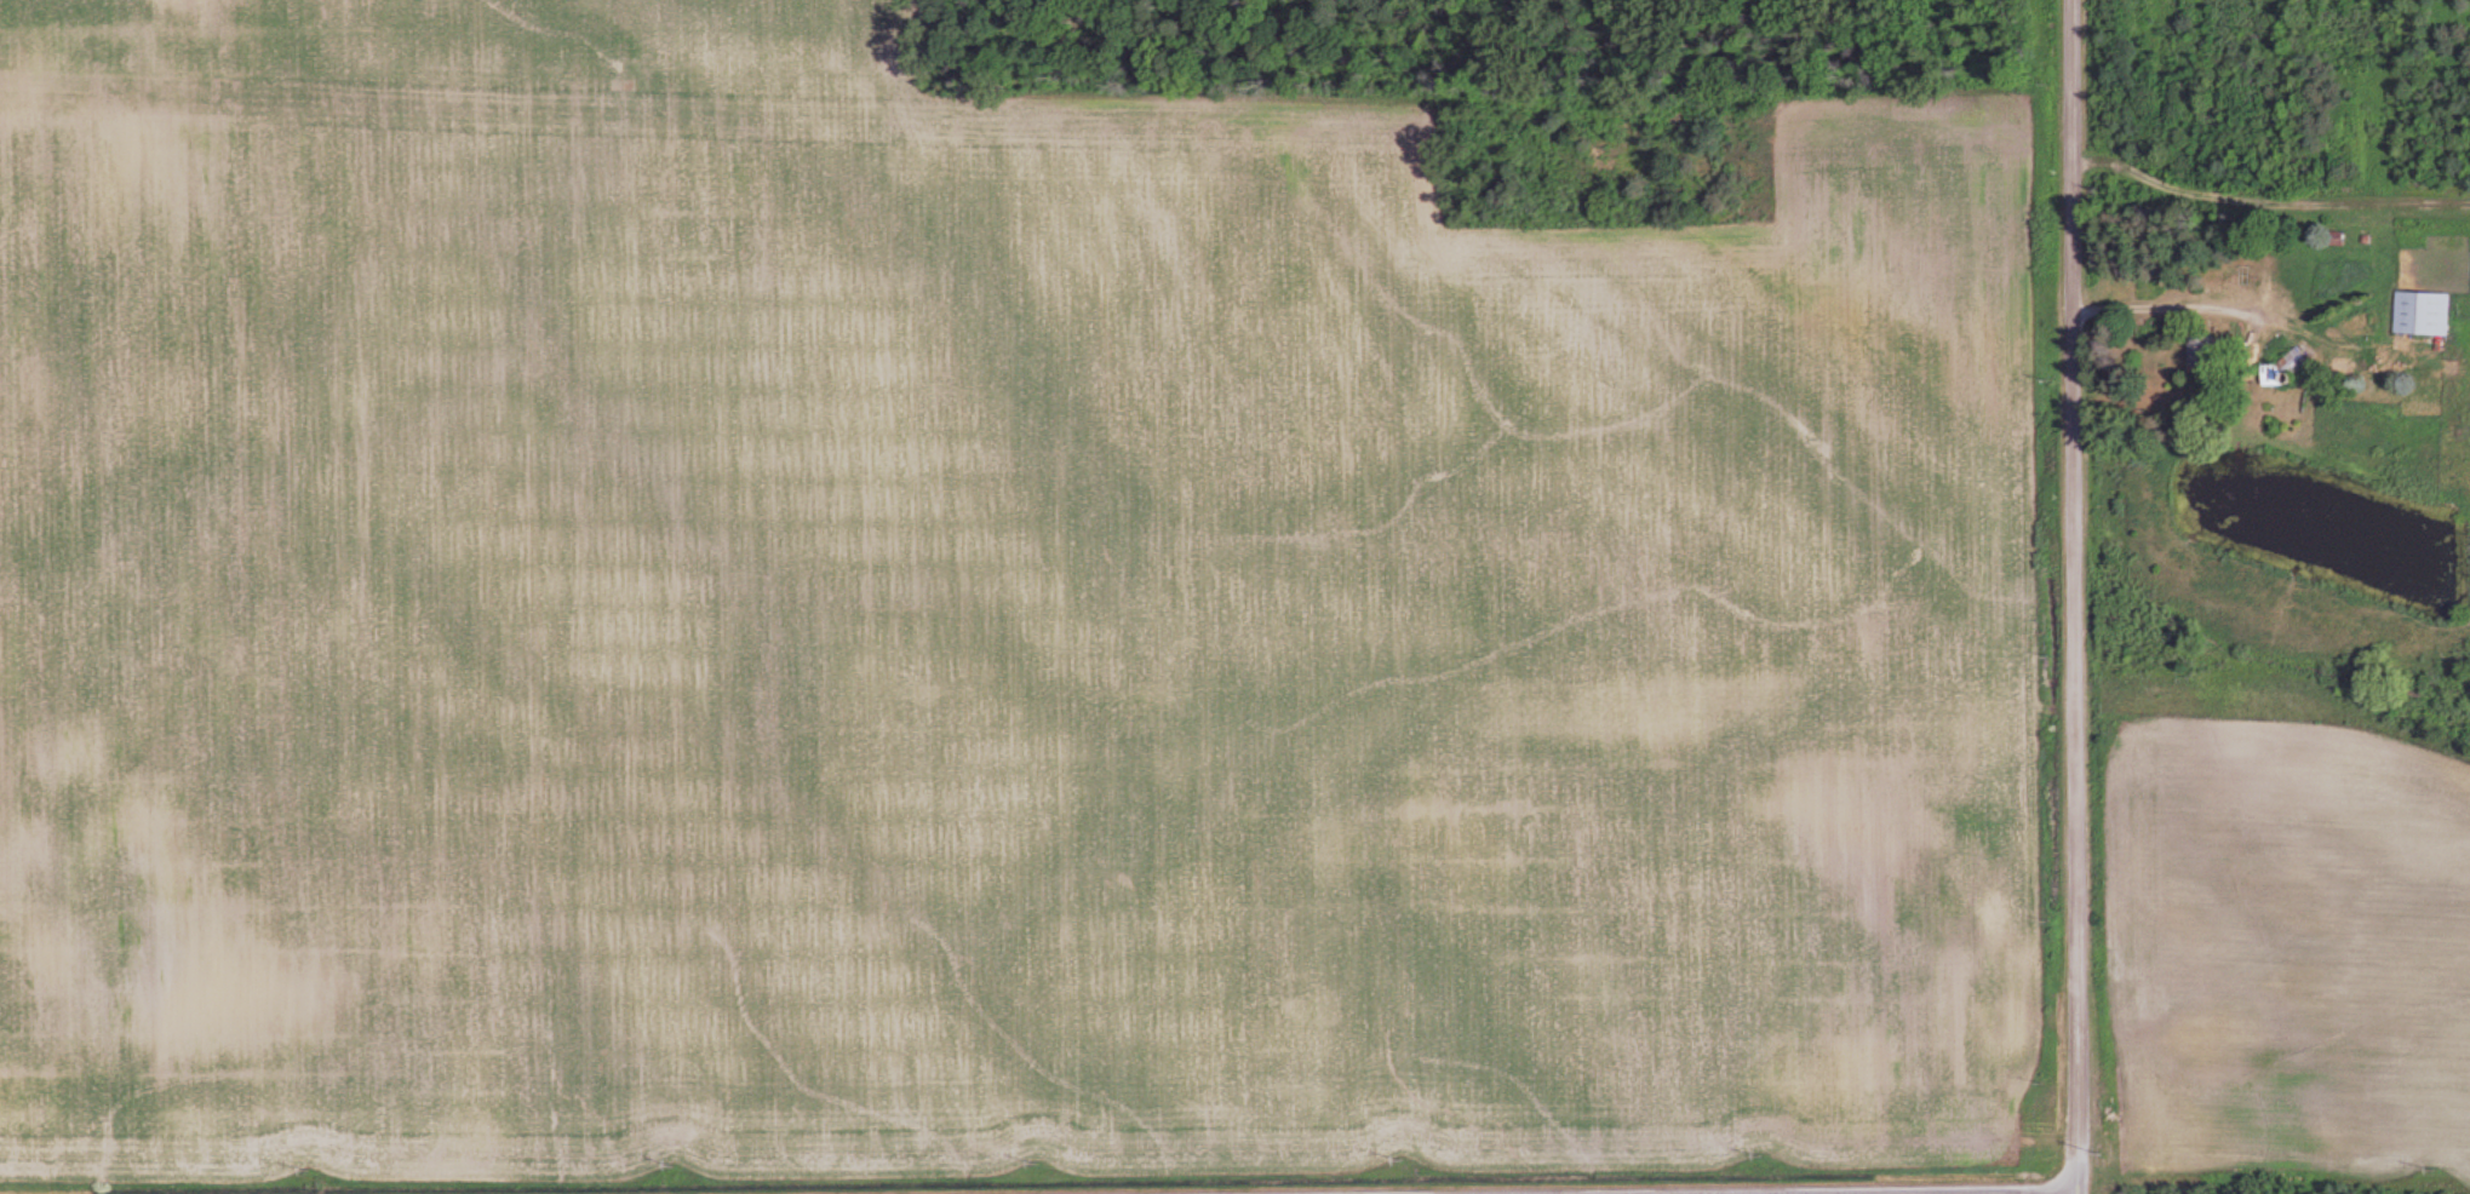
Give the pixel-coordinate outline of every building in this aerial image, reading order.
[(2444,292),(2390,290),(2388,332),(2443,335),(2444,292)] [(2181,364),(2210,364),(2210,335),(2181,335),(2181,364)] [(2264,388),(2300,362),(2289,346),(2253,372),(2264,388)]
